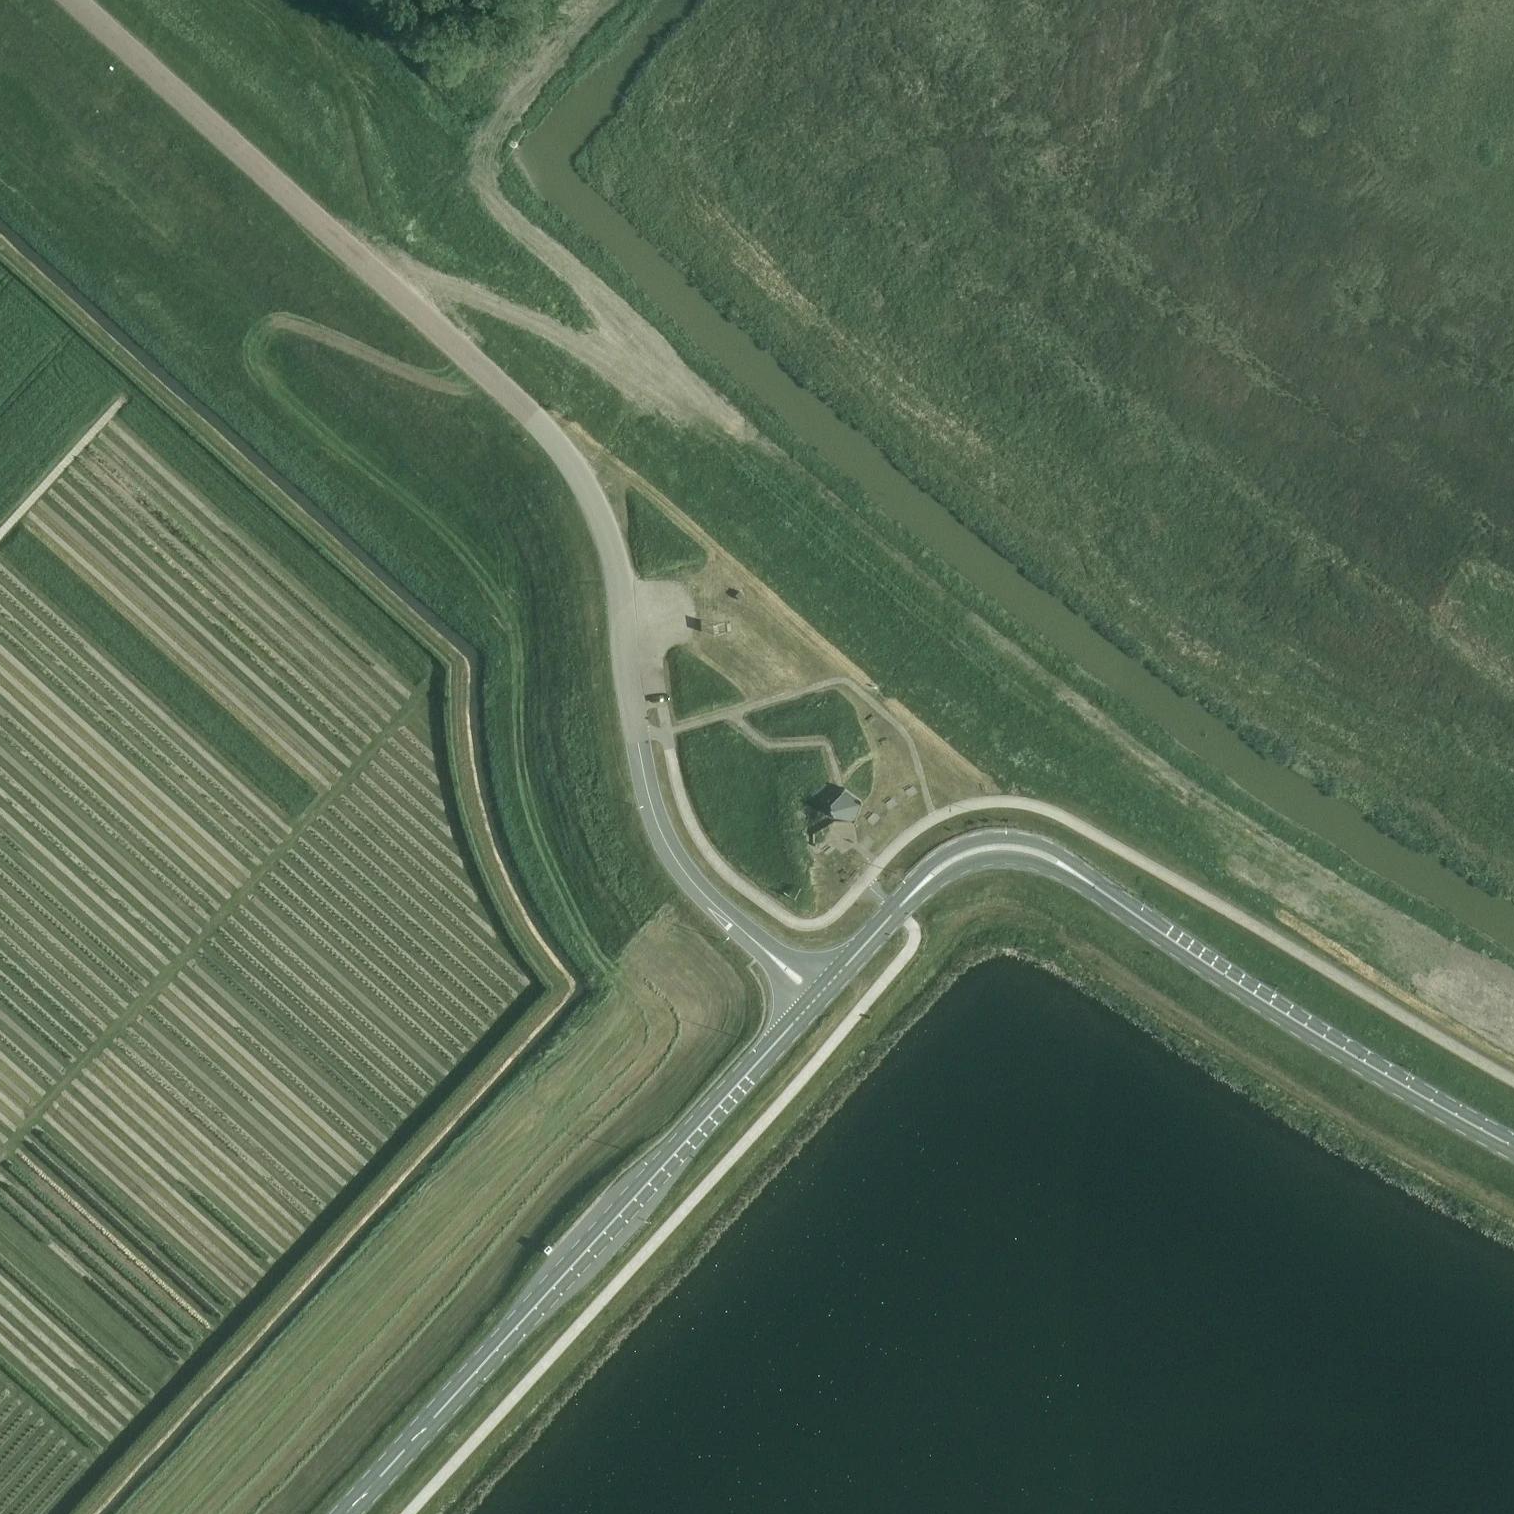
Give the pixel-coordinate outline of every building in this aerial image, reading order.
[(745,595),(739,590),(735,595),(741,600),(745,595)] [(830,801),(834,819),(854,819),(861,799),(845,787),(830,801)]
